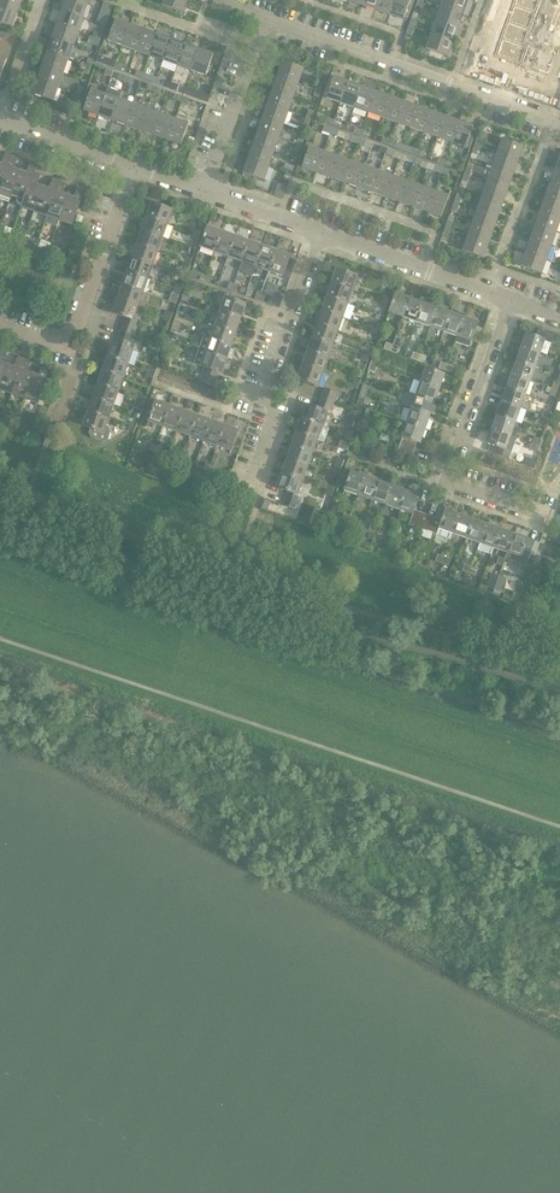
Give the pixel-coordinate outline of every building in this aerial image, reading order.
[(18,13),(23,0),(0,0),(0,7),(18,13)] [(94,5),(80,0),(66,0),(63,10),(84,18),(89,19),(94,5)] [(163,5),(184,13),(189,0),(165,0),(163,5)] [(362,4),(376,9),(379,0),(363,0),(362,4)] [(376,9),(389,14),(394,0),(379,0),(376,9)] [(389,14),(404,19),(411,0),(394,0),(389,14)] [(442,7),(463,15),(468,0),(444,0),(442,7)] [(496,55),(559,77),(559,0),(516,0),(496,55)] [(0,7),(0,23),(13,27),(18,13),(0,7)] [(463,15),(442,7),(437,20),(458,28),(463,15)] [(63,10),(58,24),(79,31),(84,18),(63,10)] [(109,41),(123,46),(130,25),(116,20),(109,41)] [(458,28),(437,20),(432,35),(453,42),(458,28)] [(58,24),(53,38),(74,45),(79,31),(58,24)] [(144,30),(130,25),(123,46),(137,51),(144,30)] [(158,35),(144,30),(137,51),(151,56),(158,35)] [(172,39),(158,35),(151,56),(164,61),(172,39)] [(453,42),(432,35),(427,49),(448,56),(453,42)] [(53,38),(48,52),(69,59),(74,45),(53,38)] [(186,44),(172,39),(164,61),(178,66),(186,44)] [(200,49),(186,44),(178,66),(192,71),(200,49)] [(214,54),(200,49),(192,71),(206,76),(214,54)] [(48,52),(43,66),(64,73),(69,59),(48,52)] [(283,61),(278,76),(299,83),(304,69),(283,61)] [(43,66),(38,79),(59,87),(64,73),(43,66)] [(327,98),(334,77),(330,75),(323,96),(327,98)] [(278,76),(273,90),(294,98),(299,83),(278,76)] [(327,98),(341,103),(348,82),(334,77),(327,98)] [(54,101),(59,87),(38,79),(33,94),(54,101)] [(363,87),(348,82),(341,103),(355,108),(363,87)] [(376,91),(363,87),(355,108),(368,113),(376,91)] [(84,110),(98,116),(106,94),(91,89),(84,110)] [(273,90),(268,103),(289,111),(294,98),(273,90)] [(390,97),(376,91),(368,113),(383,118),(390,97)] [(202,93),(200,99),(202,100),(208,102),(210,96),(204,94),(202,93)] [(120,99),(106,94),(98,116),(112,120),(120,99)] [(404,101),(390,97),(383,118),(396,123),(404,101)] [(133,104),(120,99),(112,120),(126,125),(133,104)] [(418,106),(404,101),(396,123),(411,128),(418,106)] [(268,103),(263,118),(284,125),(289,111),(268,103)] [(147,109),(133,104),(126,125),(140,130),(147,109)] [(432,111),(418,106),(411,128),(424,132),(432,111)] [(161,114),(147,109),(140,130),(154,135),(161,114)] [(446,116),(432,111),(424,132),(439,138),(446,116)] [(175,119),(161,114),(154,135),(167,140),(175,119)] [(459,121),(446,116),(439,138),(452,142),(459,121)] [(263,118),(258,132),(279,139),(284,125),(263,118)] [(189,124),(175,119),(167,140),(182,145),(189,124)] [(474,126),(459,121),(452,142),(467,148),(474,126)] [(258,132),(253,146),(274,153),(279,139),(258,132)] [(503,139),(497,154),(519,161),(524,146),(503,139)] [(253,146),(248,160),(270,167),(274,153),(253,146)] [(302,168),(316,173),(324,151),(310,146),(302,168)] [(338,156),(324,151),(316,173),(330,177),(338,156)] [(7,155),(5,154),(2,165),(0,164),(0,190),(12,157),(7,155)] [(519,161),(497,154),(492,168),(514,175),(519,161)] [(351,161),(338,156),(330,177),(343,182),(351,161)] [(12,195),(21,172),(14,170),(18,159),(12,157),(0,190),(0,198),(10,202),(12,195)] [(265,180),(270,167),(248,160),(243,173),(265,180)] [(365,166),(351,161),(343,182),(358,187),(365,166)] [(21,172),(12,195),(17,197),(16,201),(18,205),(22,206),(25,199),(35,172),(37,166),(30,163),(27,174),(21,172)] [(379,171),(365,166),(358,187),(372,192),(379,171)] [(514,175),(492,168),(487,182),(509,189),(514,175)] [(550,184),(559,187),(559,171),(555,170),(550,184)] [(393,176),(379,171),(372,192),(386,197),(393,176)] [(25,199),(22,206),(35,211),(43,188),(37,185),(41,175),(35,172),(25,199)] [(407,181),(393,176),(386,197),(400,202),(407,181)] [(60,181),(53,179),(49,190),(43,188),(35,211),(48,215),(60,181)] [(66,183),(60,181),(48,215),(60,220),(68,196),(62,194),(66,183)] [(421,186),(407,181),(400,202),(414,207),(421,186)] [(509,189),(487,182),(483,196),(504,203),(509,189)] [(545,197),(559,202),(559,187),(550,184),(545,197)] [(435,191),(421,186),(414,207),(427,212),(435,191)] [(85,190),(78,188),(74,199),(68,196),(60,220),(73,224),(85,190)] [(449,196),(435,191),(427,212),(442,217),(449,196)] [(504,203),(483,196),(478,209),(499,216),(504,203)] [(540,211),(559,218),(559,202),(545,197),(540,211)] [(152,203),(147,217),(168,224),(173,210),(152,203)] [(499,216),(478,209),(473,224),(494,231),(499,216)] [(536,225),(557,233),(559,224),(559,218),(540,211),(536,225)] [(147,217),(142,231),(163,238),(168,224),(147,217)] [(494,231),(473,224),(468,237),(489,244),(494,231)] [(536,225),(531,239),(552,247),(557,233),(536,225)] [(222,232),(208,226),(201,247),(215,252),(222,232)] [(142,231),(137,245),(158,252),(163,238),(142,231)] [(236,236),(222,232),(215,252),(228,257),(236,236)] [(250,241),(236,236),(228,257),(242,262),(250,241)] [(489,244),(468,237),(463,251),(484,258),(489,244)] [(552,247),(531,239),(526,253),(547,260),(552,247)] [(263,246),(250,241),(242,262),(240,269),(244,270),(244,272),(252,278),(253,275),(263,246)] [(137,245),(133,258),(153,265),(158,252),(137,245)] [(277,251),(263,246),(253,275),(260,276),(262,269),(270,272),(277,251)] [(291,256),(277,251),(270,272),(284,276),(291,256)] [(542,274),(547,260),(526,253),(521,266),(542,274)] [(133,258),(128,272),(148,279),(153,265),(133,258)] [(337,269),(332,283),(353,291),(358,276),(337,269)] [(128,272),(123,285),(144,293),(148,279),(128,272)] [(332,283),(327,297),(348,304),(353,291),(332,283)] [(123,285),(118,299),(139,307),(144,293),(123,285)] [(410,298),(396,293),(389,313),(403,317),(410,298)] [(226,297),(221,311),(242,318),(247,304),(226,297)] [(327,297),(322,310),(343,318),(348,304),(327,297)] [(423,303),(410,298),(403,317),(417,322),(423,303)] [(113,313),(126,318),(134,321),(134,320),(139,307),(118,299),(113,313)] [(437,308),(423,303),(417,322),(430,327),(437,308)] [(451,313),(437,308),(430,327),(444,332),(451,313)] [(322,310),(317,324),(338,332),(343,318),(322,310)] [(242,318),(221,311),(216,325),(237,332),(242,318)] [(464,317),(451,313),(444,332),(458,337),(464,317)] [(479,322),(464,317),(458,337),(472,342),(479,322)] [(134,321),(126,318),(124,324),(137,329),(140,322),(134,320),(134,321)] [(137,329),(124,324),(121,331),(135,336),(137,329)] [(317,324),(313,338),(333,345),(338,332),(317,324)] [(237,332),(216,325),(211,338),(232,346),(237,332)] [(526,333),(521,348),(540,355),(541,353),(548,356),(555,336),(539,330),(536,337),(526,333)] [(135,336),(121,331),(119,338),(132,343),(135,336)] [(232,346),(211,338),(205,336),(200,350),(206,352),(227,359),(232,346)] [(396,336),(393,345),(400,348),(401,348),(404,339),(396,336)] [(132,343),(119,338),(116,344),(130,349),(132,343)] [(313,338),(308,351),(329,358),(333,345),(313,338)] [(113,343),(108,357),(128,364),(133,350),(130,349),(116,344),(113,343)] [(387,343),(385,349),(391,352),(393,345),(387,343)] [(400,348),(393,345),(391,352),(398,354),(400,348)] [(521,348),(516,362),(535,369),(540,355),(521,348)] [(0,350),(0,389),(8,366),(2,363),(6,353),(0,350)] [(227,359),(206,352),(200,350),(195,364),(205,367),(219,372),(222,373),(227,359)] [(308,351),(303,365),(324,372),(329,358),(308,351)] [(414,353),(412,359),(418,361),(421,355),(414,353)] [(427,357),(421,355),(418,361),(425,364),(427,357)] [(25,359),(18,357),(14,368),(8,366),(0,389),(13,393),(25,359)] [(108,357),(103,371),(124,378),(128,364),(108,357)] [(380,360),(373,358),(371,364),(378,366),(380,360)] [(31,362),(25,359),(13,393),(25,398),(33,374),(27,372),(31,362)] [(441,362),(439,369),(445,371),(448,365),(441,362)] [(516,362),(512,375),(531,382),(535,369),(516,362)] [(378,366),(371,364),(369,371),(375,373),(378,366)] [(319,386),(324,372),(303,365),(298,379),(319,386)] [(454,367),(448,365),(445,371),(452,373),(454,367)] [(50,368),(43,366),(39,377),(33,374),(25,398),(38,402),(50,368)] [(219,372),(205,367),(203,374),(216,379),(219,372)] [(445,375),(426,368),(421,382),(440,388),(445,375)] [(103,371),(98,384),(119,392),(124,378),(103,371)] [(216,379),(203,374),(200,381),(214,386),(216,379)] [(512,375),(507,389),(526,395),(531,382),(512,375)] [(436,402),(440,388),(421,382),(415,379),(410,393),(416,395),(436,402)] [(552,389),(558,391),(559,386),(559,384),(554,382),(552,389)] [(98,384),(93,398),(114,406),(119,392),(98,384)] [(370,387),(364,385),(361,391),(368,394),(370,387)] [(325,389),(322,396),(336,400),(339,394),(325,389)] [(507,389),(502,402),(521,408),(529,411),(531,404),(524,401),(526,395),(507,389)] [(558,391),(552,389),(550,395),(556,398),(558,391)] [(368,394),(361,391),(359,398),(365,400),(368,394)] [(436,402),(416,395),(412,409),(431,416),(436,402)] [(336,400),(322,396),(320,403),(334,407),(336,400)] [(93,398),(88,412),(109,419),(114,406),(93,398)] [(155,424),(163,427),(171,406),(156,401),(147,427),(153,429),(155,424)] [(502,402),(497,416),(516,422),(521,408),(502,402)] [(334,407),(320,403),(318,409),(327,412),(327,413),(331,414),(334,407)] [(307,405),(302,419),(322,427),(327,413),(327,412),(318,409),(307,405)] [(42,406),(39,415),(45,417),(48,409),(42,406)] [(184,411),(171,406),(163,427),(176,431),(184,411)] [(431,416),(412,409),(407,423),(426,429),(431,416)] [(544,410),(542,416),(549,418),(551,412),(544,410)] [(198,416),(184,411),(176,431),(190,436),(198,416)] [(88,412),(83,426),(91,429),(90,433),(92,438),(103,442),(108,440),(110,432),(108,428),(106,427),(109,419),(88,412)] [(211,421),(198,416),(190,436),(204,441),(211,421)] [(371,418),(364,416),(362,423),(368,425),(371,418)] [(497,416),(492,429),(512,435),(516,422),(497,416)] [(549,418),(542,416),(540,423),(546,425),(549,418)] [(302,419),(297,433),(317,440),(322,427),(302,419)] [(225,425),(211,421),(204,441),(218,446),(225,425)] [(426,429),(407,423),(402,437),(403,437),(417,442),(421,444),(426,429)] [(239,430),(225,425),(218,446),(232,451),(239,430)] [(512,452),(517,437),(512,435),(492,429),(487,443),(491,444),(505,449),(512,452)] [(297,433),(292,446),(313,454),(317,440),(297,433)] [(417,442),(403,437),(401,444),(415,449),(417,442)] [(535,437),(533,443),(539,445),(541,439),(535,437)] [(539,445),(533,443),(530,450),(537,452),(539,445)] [(415,449),(401,444),(398,451),(413,456),(415,449)] [(505,449),(491,444),(488,451),(503,456),(505,449)] [(292,446),(287,460),(308,468),(313,454),(292,446)] [(287,460),(282,474),(303,481),(308,468),(287,460)] [(345,490),(358,495),(365,476),(352,471),(345,490)] [(282,474),(277,488),(288,492),(298,495),(303,481),(282,474)] [(379,481),(365,476),(358,495),(372,500),(379,481)] [(393,486),(379,481),(372,500),(386,505),(393,486)] [(406,491),(393,486),(386,505),(400,510),(406,491)] [(420,496),(406,491),(400,510),(413,515),(415,510),(420,496)] [(298,495),(288,492),(286,499),(300,504),(302,496),(298,495)] [(300,504),(286,499),(284,505),(297,510),(300,504)] [(454,534),(460,514),(446,509),(442,520),(437,534),(452,539),(454,534)] [(422,513),(415,510),(413,515),(410,525),(417,527),(422,513)] [(428,515),(422,513),(417,527),(423,529),(428,515)] [(345,514),(343,520),(349,522),(351,516),(345,514)] [(474,519),(460,514),(454,534),(467,538),(474,519)] [(430,532),(435,517),(428,515),(423,529),(430,532)] [(358,519),(351,516),(349,522),(356,525),(358,519)] [(437,534),(442,520),(435,517),(430,532),(437,534)] [(487,524),(474,519),(467,538),(481,543),(487,524)] [(372,524),(370,530),(376,532),(379,526),(372,524)] [(492,554),(494,548),(501,529),(487,524),(481,543),(478,549),(492,554)] [(385,528),(379,526),(376,532),(383,535),(385,528)] [(515,534),(501,529),(494,548),(508,553),(515,534)] [(526,566),(535,541),(515,534),(508,553),(506,559),(526,566)] [(438,555),(436,561),(443,564),(445,557),(438,555)] [(451,559),(445,557),(443,564),(449,566),(451,559)] [(466,565),(463,571),(470,573),(472,567),(466,565)] [(478,569),(472,567),(470,573),(476,576),(478,569)] [(493,574),(490,580),(498,583),(500,577),(493,574)] [(500,577),(498,583),(503,585),(506,579),(500,577)]
